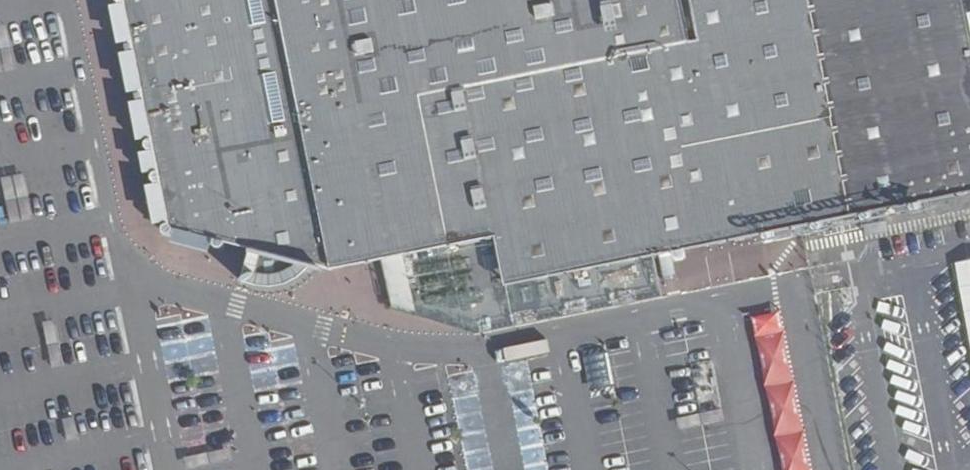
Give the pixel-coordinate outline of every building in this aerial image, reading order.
[(170,231),(254,255),(245,278),(290,265),(330,276),(497,243),(626,218),(647,213),(657,262),(969,198),(969,20),(969,17),(966,0),(688,0),(682,1),(682,0),(123,0),(170,231)] [(626,218),(497,243),(508,292),(641,265),(626,218)] [(782,331),(753,337),(780,469),(810,469),(782,331)]
